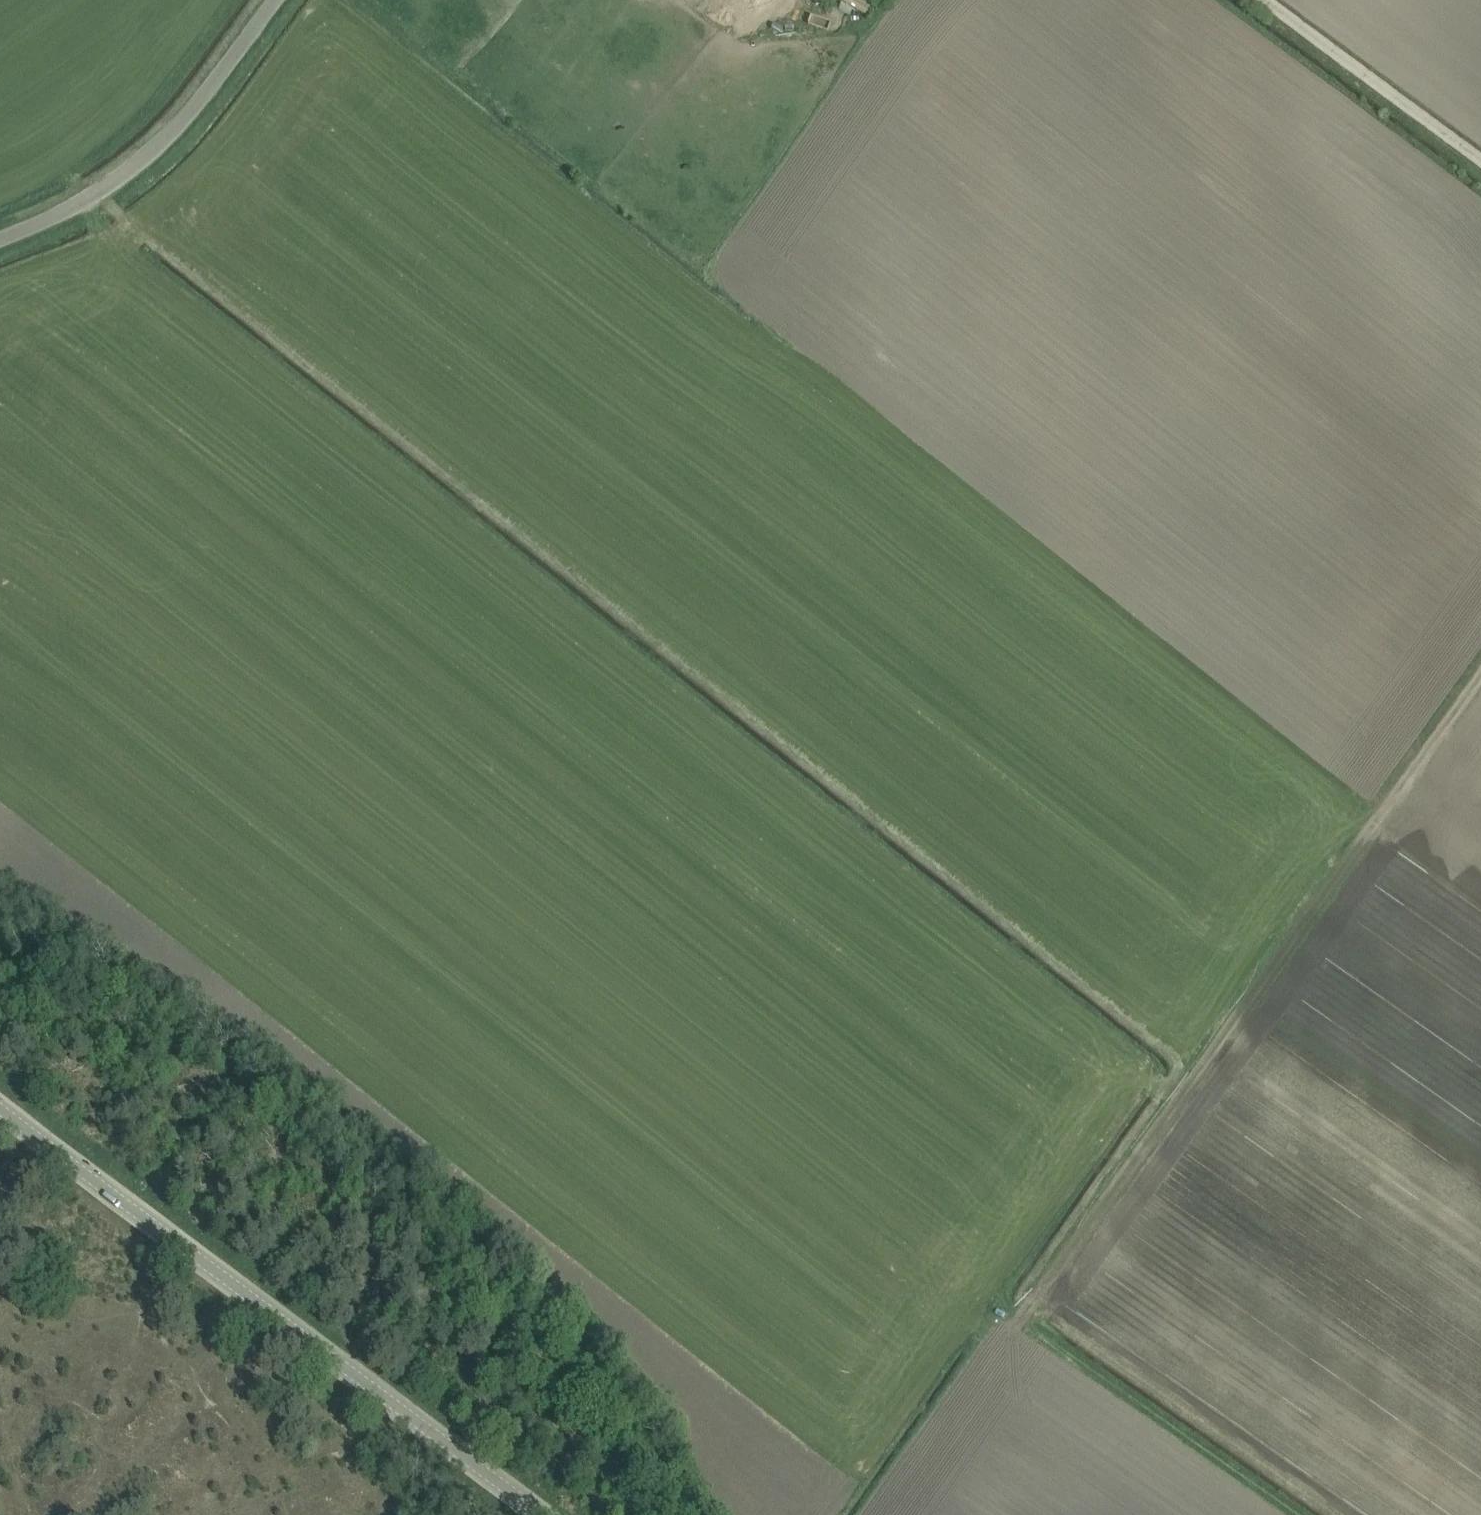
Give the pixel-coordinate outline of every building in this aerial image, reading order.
[(866,16),(876,0),(840,0),(866,16)]
